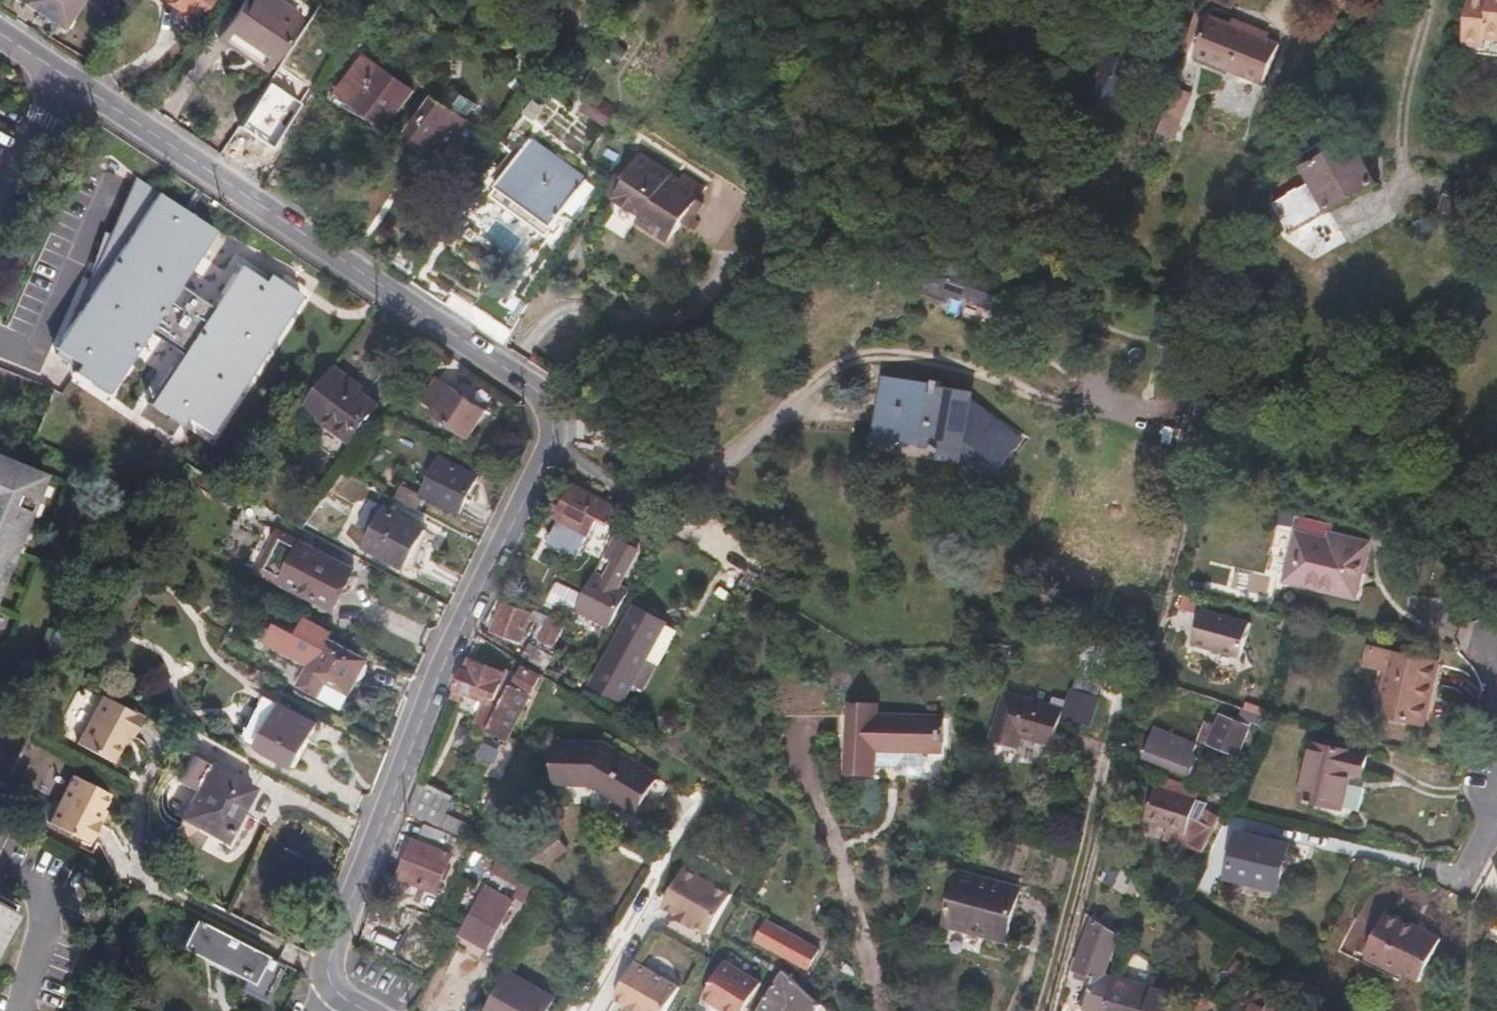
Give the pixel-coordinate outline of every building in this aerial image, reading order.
[(82,0),(23,0),(63,27),(82,0)] [(124,9),(130,0),(111,0),(124,9)] [(182,11),(188,2),(202,11),(211,0),(166,0),(182,11)] [(267,0),(243,0),(217,37),(264,68),(297,21),(267,0)] [(1352,14),(1362,0),(1334,0),(1352,14)] [(1464,41),(1484,43),(1486,30),(1496,32),(1496,0),(1468,0),(1464,41)] [(1201,3),(1189,33),(1213,44),(1209,53),(1273,80),(1293,33),(1230,6),(1227,14),(1201,3)] [(1091,79),(1101,103),(1102,105),(1104,104),(1123,97),(1129,94),(1127,89),(1123,81),(1132,64),(1104,51),(1091,79)] [(405,100),(396,93),(402,83),(365,57),(340,92),(387,125),(405,100)] [(1138,67),(1132,64),(1123,81),(1127,89),(1138,67)] [(412,75),(431,99),(437,90),(420,68),(412,75)] [(1083,94),(1101,103),(1091,79),(1083,94)] [(1183,79),(1164,125),(1179,131),(1196,84),(1183,79)] [(435,99),(413,132),(429,143),(431,141),(440,147),(445,151),(451,143),(463,152),(479,129),(466,120),(477,105),(447,84),(435,99)] [(618,110),(594,93),(582,112),(606,128),(618,110)] [(1123,97),(1104,104),(1116,110),(1123,97)] [(1378,182),(1347,129),(1300,156),(1314,180),(1275,203),(1292,232),(1378,182)] [(429,143),(413,132),(409,137),(435,154),(440,147),(431,141),(429,143)] [(527,148),(492,196),(546,237),(582,188),(527,148)] [(638,153),(623,178),(626,180),(613,201),(638,217),(666,172),(638,153)] [(188,207),(127,167),(84,285),(47,351),(107,394),(143,337),(174,288),(214,225),(188,207)] [(669,174),(666,172),(638,217),(636,220),(670,242),(682,223),(687,215),(694,219),(702,205),(665,181),(669,174)] [(616,173),(611,180),(602,193),(613,201),(626,180),(623,178),(616,173)] [(1490,226),(1496,205),(1496,193),(1452,179),(1441,210),(1490,226)] [(698,222),(694,219),(687,215),(682,223),(693,230),(698,222)] [(945,300),(966,308),(971,296),(985,301),(1003,307),(1006,299),(1021,304),(1028,288),(938,255),(923,292),(945,300)] [(301,303),(236,261),(207,311),(181,357),(172,355),(144,400),(179,425),(184,420),(188,423),(211,441),(301,303)] [(186,296),(174,288),(143,337),(159,347),(172,355),(181,357),(207,311),(186,296)] [(971,296),(966,308),(980,315),(985,301),(971,296)] [(334,368),(321,385),(293,424),(297,427),(305,433),(337,458),(376,407),(354,390),(357,385),(334,368)] [(434,410),(431,414),(468,439),(487,411),(437,378),(422,401),(434,410)] [(873,433),(928,443),(963,461),(962,464),(987,479),(1018,437),(991,423),(966,402),(962,410),(940,392),(939,384),(931,385),(931,393),(911,391),(912,386),(882,381),(873,433)] [(305,433),(297,427),(291,434),(299,440),(305,433)] [(46,471),(0,452),(0,583),(46,471)] [(422,495),(457,513),(476,477),(440,459),(422,495)] [(596,518),(617,528),(625,511),(607,502),(574,484),(565,501),(568,503),(546,544),(575,559),(596,518)] [(627,508),(610,497),(607,502),(625,511),(627,508)] [(387,508),(366,547),(403,567),(424,528),(387,508)] [(576,611),(607,628),(631,583),(621,578),(646,532),(633,525),(608,570),(598,565),(583,596),(576,611)] [(281,532),(269,526),(248,565),(261,571),(281,532)] [(356,569),(281,532),(261,571),(336,609),(356,569)] [(1372,544),(1332,536),(1331,543),(1298,536),(1288,581),(1361,596),(1372,544)] [(574,615),(576,611),(583,596),(564,586),(554,605),(574,615)] [(532,613),(503,602),(492,630),(521,641),(532,613)] [(629,646),(649,610),(635,603),(616,639),(629,646)] [(1244,621),(1197,608),(1187,643),(1234,656),(1244,621)] [(631,684),(642,690),(658,662),(646,656),(658,634),(666,620),(649,610),(629,646),(616,639),(601,667),(613,674),(603,694),(621,703),(631,684)] [(562,627),(547,619),(538,637),(553,645),(562,627)] [(44,649),(66,662),(78,639),(55,628),(44,649)] [(670,642),(658,634),(646,656),(658,662),(670,642)] [(303,684),(319,693),(326,679),(344,688),(347,690),(364,660),(327,640),(303,684)] [(521,654),(546,670),(551,660),(551,656),(530,643),(521,654)] [(1367,648),(1363,666),(1388,672),(1379,713),(1426,724),(1439,664),(1367,648)] [(468,658),(454,689),(486,701),(474,725),(486,732),(517,673),(505,668),(503,672),(468,658)] [(486,732),(483,738),(501,748),(538,676),(521,666),(517,673),(486,732)] [(326,679),(319,693),(336,702),(344,688),(326,679)] [(991,737),(1022,746),(1025,736),(1053,744),(1064,708),(1004,691),(991,737)] [(136,714),(101,695),(76,743),(110,761),(136,714)] [(264,696),(243,735),(261,745),(259,747),(293,765),(316,724),(264,696)] [(847,773),(876,774),(877,765),(877,750),(925,750),(942,750),(944,715),(878,714),(878,702),(848,702),(847,773)] [(1239,718),(1267,728),(1272,717),(1270,716),(1243,708),(1239,718)] [(1221,716),(1210,743),(1240,754),(1250,727),(1221,716)] [(1144,755),(1192,773),(1202,746),(1155,728),(1144,755)] [(558,781),(588,782),(636,811),(659,774),(603,739),(559,738),(558,781)] [(1351,773),(1364,775),(1369,754),(1316,742),(1303,799),(1343,808),(1351,773)] [(877,750),(877,765),(900,766),(900,769),(904,773),(911,775),(917,775),(922,771),(925,767),(925,750),(877,750)] [(179,781),(181,782),(197,790),(183,817),(224,839),(252,786),(195,755),(193,754),(179,781)] [(107,792),(71,773),(47,821),(83,839),(84,837),(88,839),(98,821),(94,819),(107,792)] [(1197,866),(1222,817),(1198,804),(1202,787),(1160,774),(1149,808),(1196,823),(1180,858),(1197,866)] [(419,780),(414,795),(445,811),(453,796),(419,780)] [(445,811),(414,795),(408,809),(439,823),(445,811)] [(437,827),(423,821),(417,838),(415,838),(399,875),(436,889),(451,853),(445,850),(452,833),(437,827)] [(1240,834),(1230,878),(1279,889),(1289,845),(1240,834)] [(454,851),(463,856),(469,843),(460,839),(454,851)] [(521,886),(516,896),(528,903),(539,882),(499,859),(493,870),(521,886)] [(695,923),(709,931),(732,893),(684,866),(662,904),(679,913),(678,916),(694,926),(695,923)] [(1018,888),(961,873),(947,924),(1004,939),(1018,888)] [(460,933),(487,948),(515,899),(487,884),(460,933)] [(15,913),(0,905),(0,940),(15,913)] [(1366,954),(1369,956),(1367,961),(1402,978),(1404,973),(1420,981),(1442,938),(1388,911),(1366,954)] [(284,964),(193,918),(180,945),(246,978),(241,987),(266,1000),(284,964)] [(758,939),(791,958),(802,939),(768,920),(758,939)] [(1115,978),(1104,975),(1120,932),(1097,920),(1079,971),(1097,977),(1088,1008),(1099,1010),(1105,1010),(1115,978)] [(791,958),(798,961),(808,943),(802,939),(791,958)] [(808,943),(798,961),(808,966),(818,948),(808,943)] [(1246,981),(1253,970),(1229,954),(1221,964),(1246,981)] [(703,997),(726,1010),(743,1010),(761,982),(725,960),(703,997)] [(615,997),(627,1004),(639,1010),(666,1010),(680,988),(636,963),(615,997)] [(822,1003),(791,974),(785,970),(784,970),(758,1010),(784,1010),(785,1009),(787,1010),(817,1010),(822,1003)] [(489,1010),(545,1010),(553,997),(510,973),(489,1010)] [(1175,996),(1115,978),(1105,1010),(1171,1010),(1175,996)] [(1262,994),(1256,1004),(1269,1009),(1273,1000),(1262,994)] [(1222,1008),(1205,996),(1198,1010),(1221,1010),(1222,1008)] [(1295,1010),(1273,1000),(1269,1009),(1256,1004),(1253,1010),(1295,1010)]
